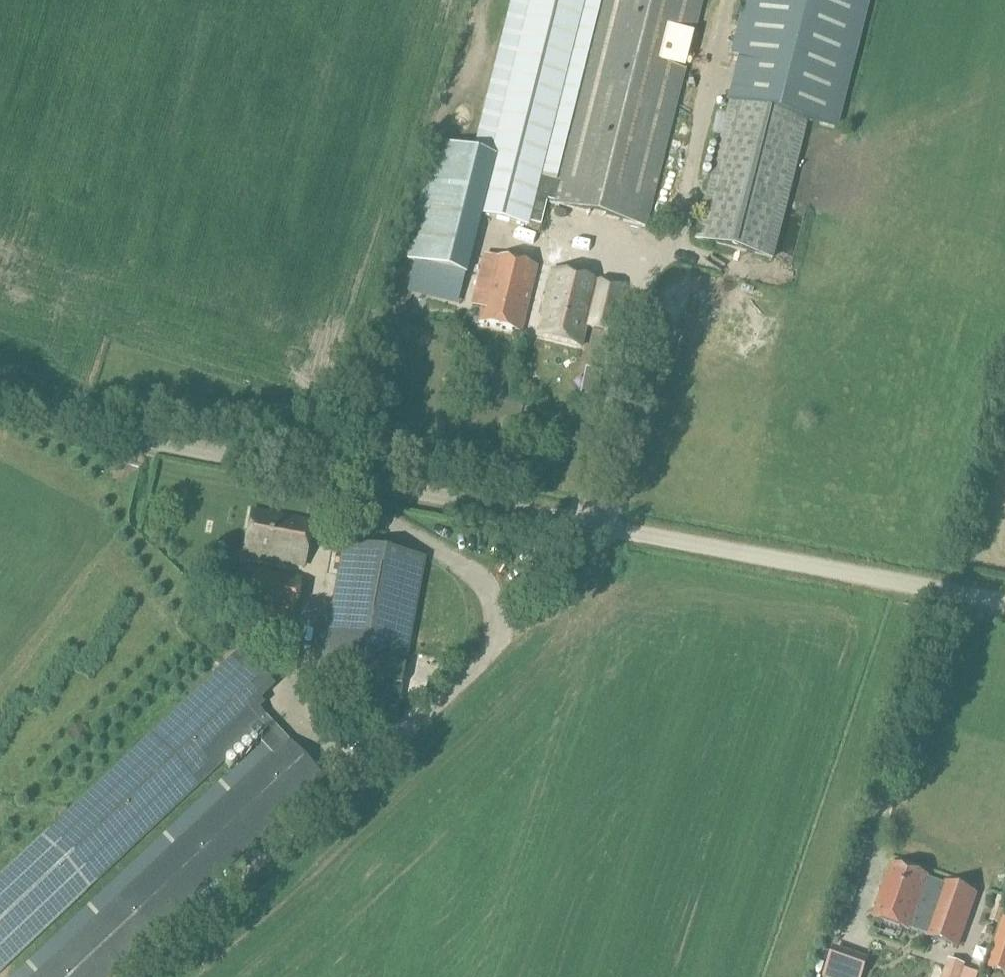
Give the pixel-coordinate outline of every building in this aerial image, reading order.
[(482,215),(526,226),(527,222),(585,0),(530,0),(491,156),(497,158),(482,215)] [(527,222),(541,225),(547,200),(550,201),(550,203),(646,228),(703,0),(585,0),(527,222)] [(742,57),(846,83),(867,0),(747,0),(733,55),(742,57)] [(742,57),(730,103),(807,122),(834,129),(846,83),(742,57)] [(730,103),(695,240),(772,260),(807,122),(730,103)] [(434,142),(404,260),(467,275),(482,215),(497,158),(491,156),(434,142)] [(522,332),(536,268),(493,258),(479,322),(522,332)] [(596,280),(596,282),(551,272),(537,336),(582,346),(585,329),(614,335),(625,287),(596,280)] [(420,400),(436,398),(434,388),(418,390),(420,400)] [(581,388),(580,395),(596,398),(597,391),(581,388)] [(384,394),(375,392),(373,401),(382,403),(384,394)] [(418,406),(416,417),(434,419),(435,409),(418,406)] [(245,555),(303,566),(311,522),(254,511),(245,555)] [(420,557),(343,544),(317,692),(356,698),(351,724),(391,730),(406,639),(420,557)] [(295,620),(303,578),(241,567),(233,608),(295,620)] [(416,578),(411,644),(448,647),(451,612),(453,581),(416,578)] [(265,674),(241,649),(0,876),(0,971),(259,728),(278,748),(119,897),(31,976),(112,976),(329,773),(292,734),(287,739),(264,714),(284,694),(265,674)] [(352,759),(353,747),(338,746),(337,758),(352,759)] [(874,918),(957,948),(975,895),(893,866),(874,918)] [(990,921),(1000,924),(1004,908),(1004,899),(998,897),(990,921)] [(986,967),(1004,974),(1004,922),(1003,921),(986,967)] [(825,976),(861,976),(866,965),(833,953),(825,976)] [(942,976),(961,976),(965,966),(948,960),(942,976)]
